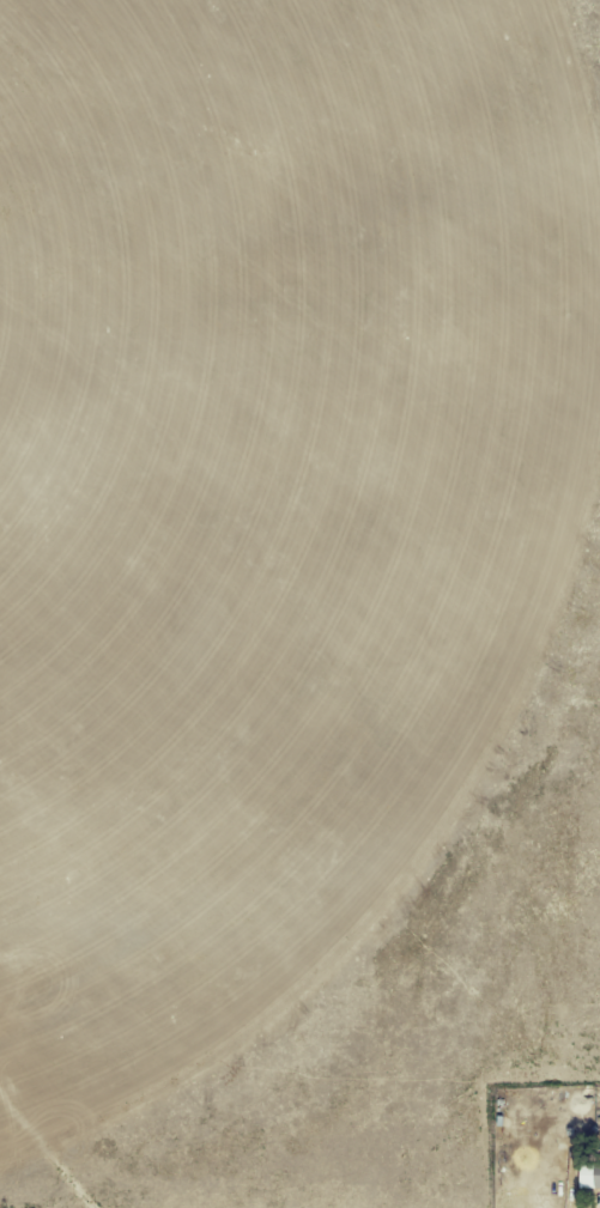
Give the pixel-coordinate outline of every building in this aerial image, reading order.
[(596,1189),(596,1163),(580,1163),(580,1189),(596,1189)]
